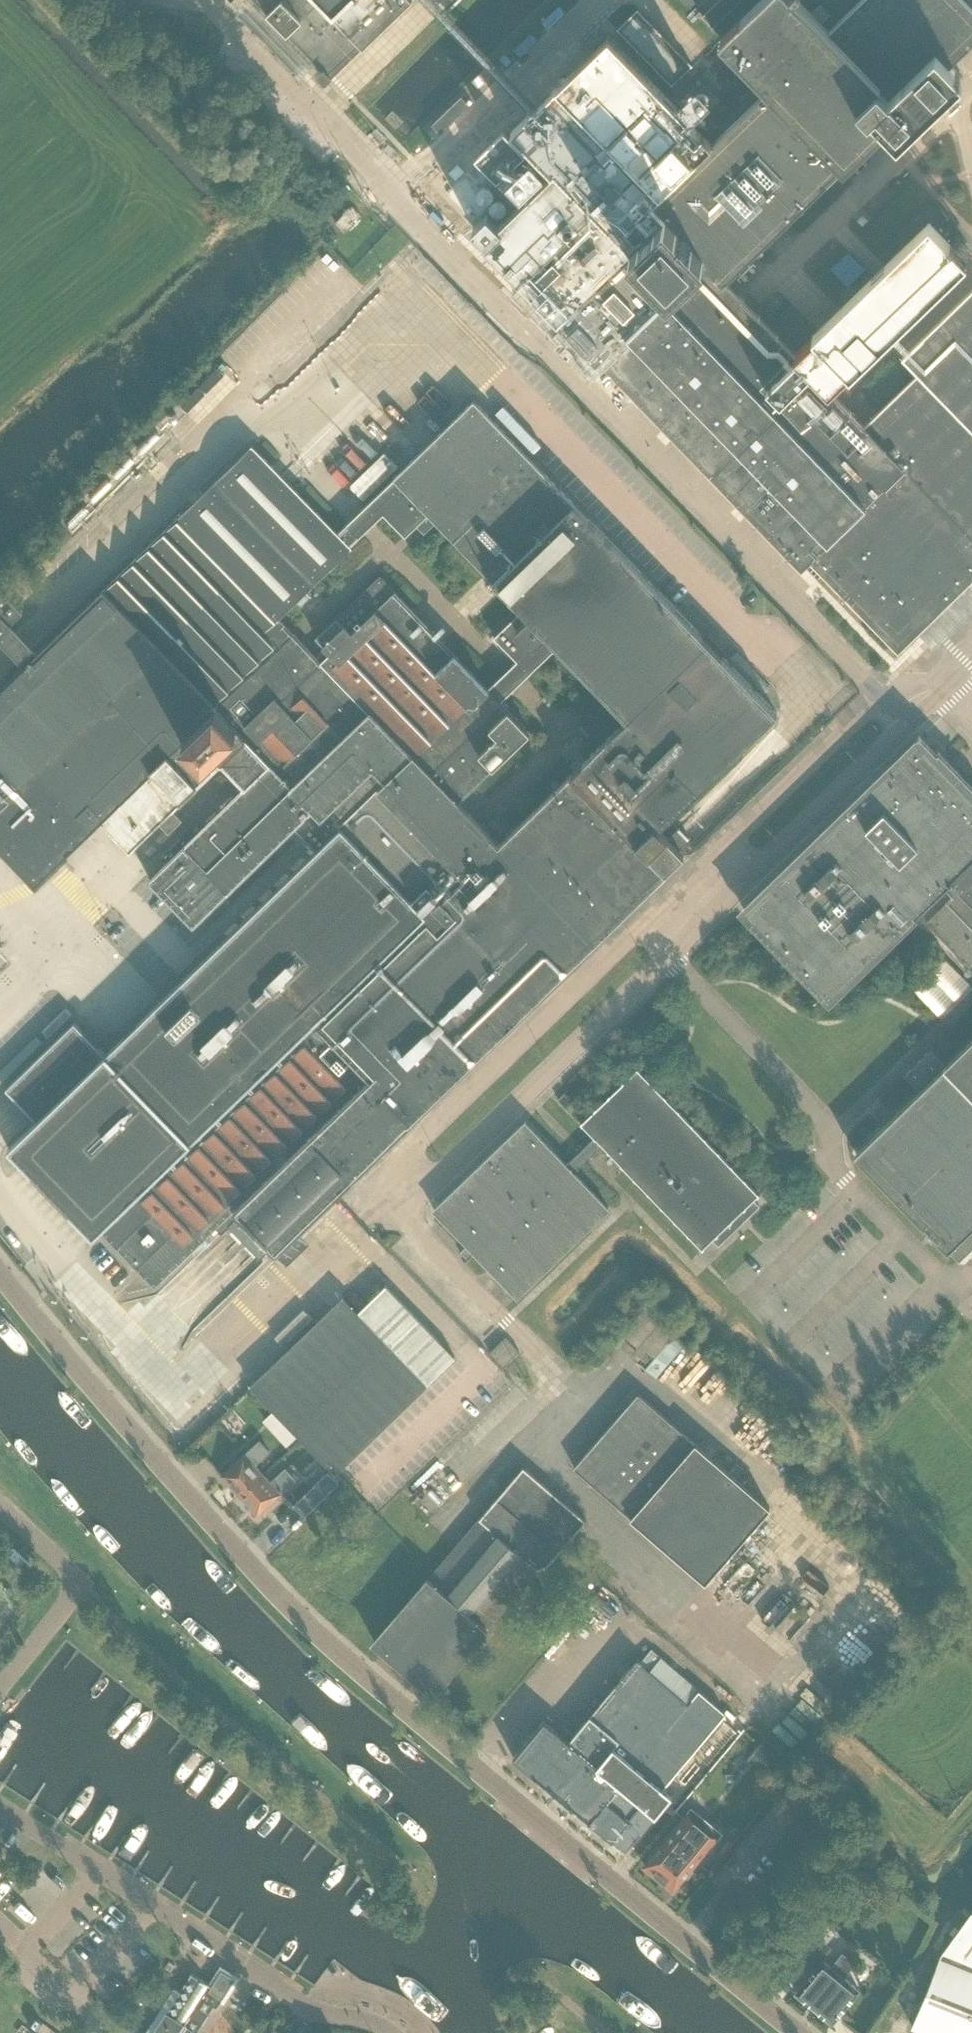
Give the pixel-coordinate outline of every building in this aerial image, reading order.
[(276,17),(270,23),(290,44),(296,38),(323,66),(317,71),(326,80),(408,0),(259,0),(276,17)] [(481,245),(597,363),(607,353),(900,653),(971,583),(971,292),(904,359),(920,375),(866,427),(830,390),(966,257),(928,218),(792,351),(725,282),(885,125),(900,140),(963,78),(949,63),(971,40),(971,0),(864,0),(830,34),(797,0),(719,0),(702,16),(773,88),(717,143),(607,30),(553,83),(509,126),(554,172),(481,245)] [(691,65),(637,10),(617,30),(671,84),(691,65)] [(511,204),(539,176),(491,128),(463,156),(511,204)] [(1,635),(13,648),(28,664),(0,690),(0,845),(35,881),(52,865),(86,832),(101,817),(130,846),(221,759),(247,786),(150,879),(193,924),(293,827),(316,851),(106,1055),(75,1023),(6,1089),(38,1121),(7,1152),(91,1238),(99,1229),(155,1287),(234,1210),(238,1215),(229,1224),(260,1257),(270,1248),(276,1254),(670,872),(668,871),(685,855),(679,849),(688,840),(678,830),(669,838),(659,828),(778,713),(474,400),(371,502),(339,534),(252,449),(42,650),(27,635),(14,621),(24,611),(0,588),(0,636),(1,635)] [(370,498),(400,469),(387,455),(356,484),(370,498)] [(942,750),(940,752),(922,734),(916,740),(918,742),(745,909),(805,971),(830,996),(947,884),(956,894),(950,900),(927,921),(971,968),(971,782),(942,750)] [(971,989),(971,985),(946,959),(914,990),(942,1019),(971,989)] [(947,1065),(931,1049),(905,1074),(920,1090),(856,1155),(962,1260),(971,1250),(971,1041),(947,1065)] [(609,1209),(574,1173),(589,1157),(602,1145),(702,1250),(713,1240),(718,1245),(760,1205),(754,1200),(760,1194),(638,1068),(580,1123),(594,1137),(581,1149),(566,1164),(525,1122),(434,1210),(517,1297),(609,1209)] [(570,1111),(576,1105),(572,1101),(573,1100),(565,1093),(559,1100),(570,1111)] [(252,1385),(291,1427),(335,1472),(455,1356),(386,1284),(357,1312),(343,1297),(252,1385)] [(646,1368),(678,1330),(647,1304),(615,1341),(646,1368)] [(493,1354),(507,1370),(523,1356),(508,1340),(493,1354)] [(707,1580),(771,1507),(638,1393),(575,1466),(707,1580)] [(294,1434),(272,1411),(262,1420),(284,1443),(294,1434)] [(239,1494),(263,1473),(255,1464),(269,1451),(260,1440),(245,1454),(245,1453),(221,1475),(239,1494)] [(539,1568),(548,1565),(587,1519),(525,1466),(375,1641),(434,1691),(539,1568)] [(263,1473),(239,1494),(257,1514),(281,1493),(280,1492),(295,1479),(285,1468),(271,1482),(263,1473)] [(333,1470),(315,1488),(326,1499),(343,1481),(333,1470)] [(545,1721),(513,1756),(626,1849),(672,1795),(664,1789),(727,1713),(661,1657),(649,1670),(637,1660),(566,1740),(545,1721)] [(668,1837),(644,1865),(673,1889),(714,1840),(716,1837),(688,1813),(668,1837)] [(968,1913),(959,1907),(950,1920),(959,1926),(958,1928),(940,1954),(913,2027),(928,2032),(971,2032),(971,1907),(968,1913)] [(807,1963),(814,1969),(795,1992),(832,2021),(858,1988),(844,1977),(854,1963),(842,1954),(832,1967),(822,1960),(833,1947),(814,1932),(793,1958),(804,1967),(807,1963)] [(221,1970),(211,1985),(200,1978),(191,1973),(180,1991),(174,1987),(144,2032),(191,2032),(192,2031),(195,2032),(202,2022),(205,2024),(211,2016),(208,2014),(213,2005),(216,2007),(222,1998),(219,1996),(231,1977),(221,1970)]
